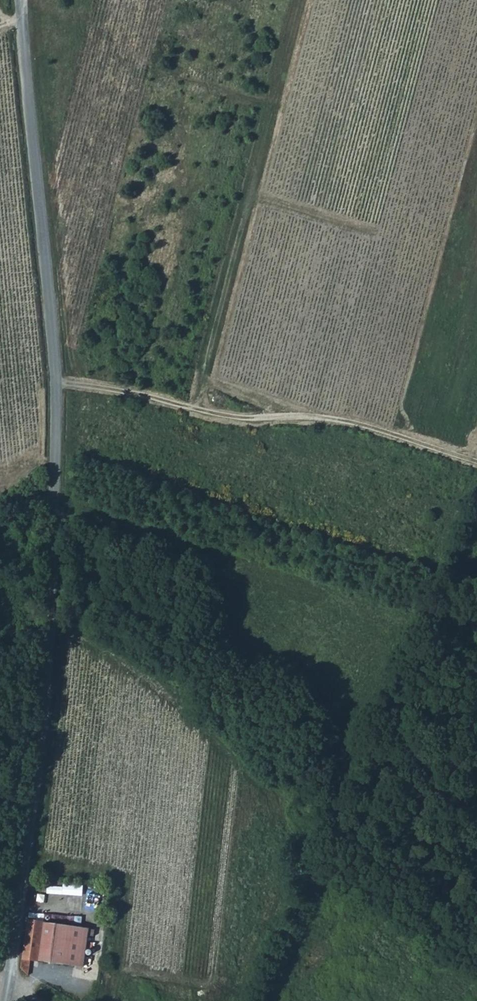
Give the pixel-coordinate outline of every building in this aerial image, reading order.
[(26,938),(22,968),(29,975),(29,968),(31,959),(38,961),(44,922),(28,920),(26,938)] [(44,922),(38,961),(63,964),(68,925),(44,922)] [(88,928),(68,925),(63,964),(83,966),(88,928)] [(95,983),(67,978),(65,991),(92,996),(95,983)]
